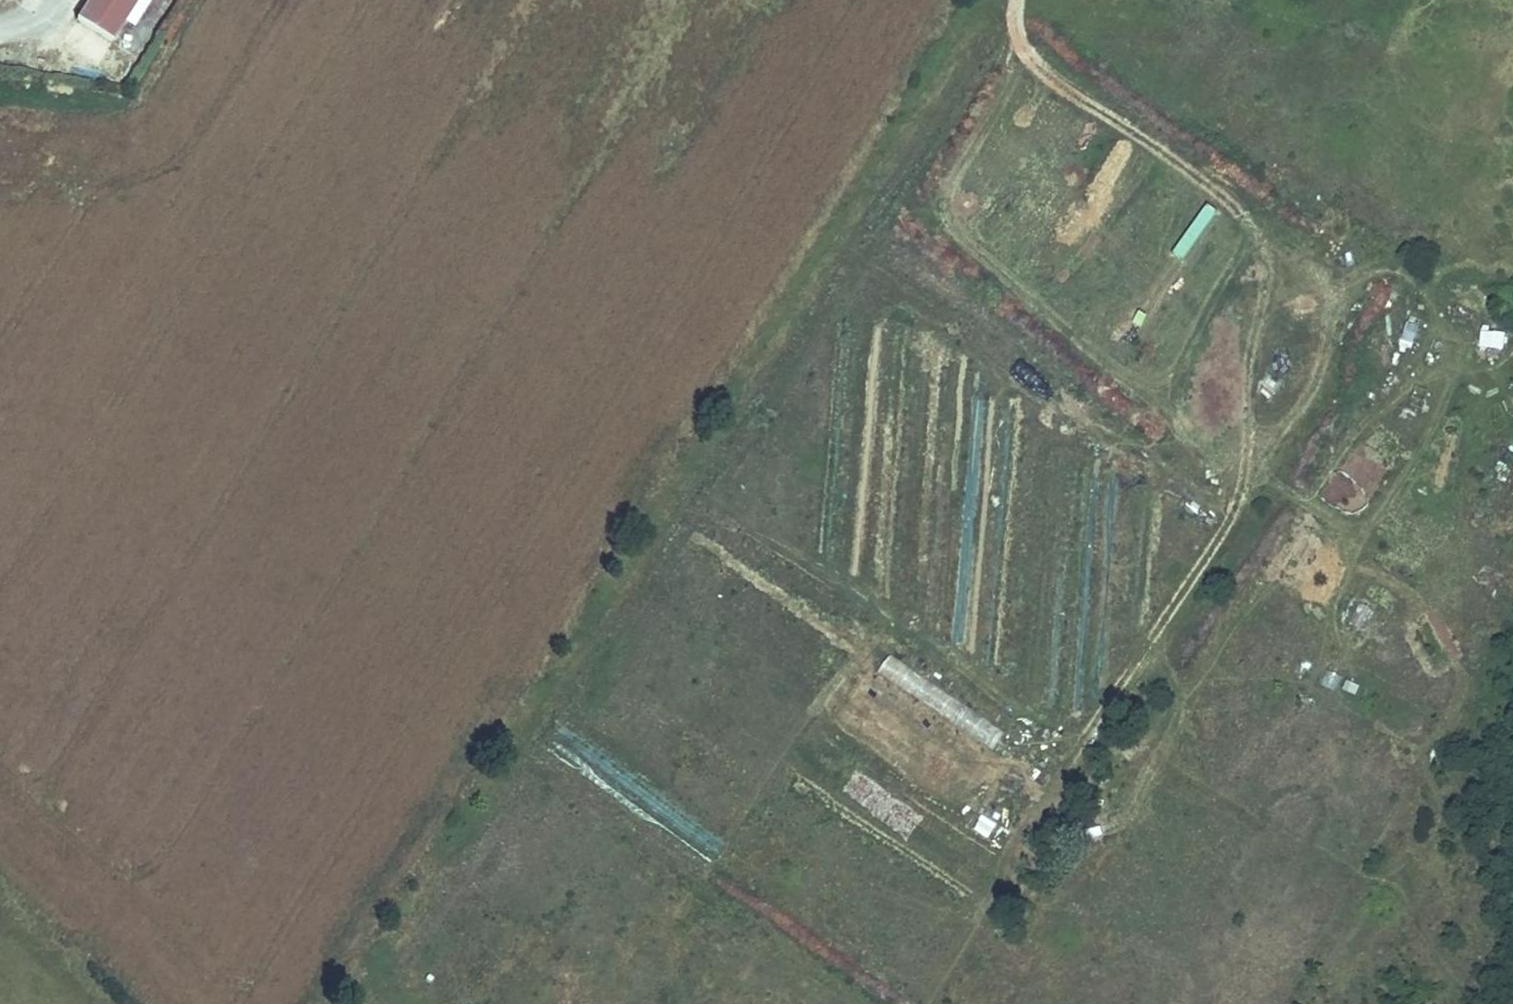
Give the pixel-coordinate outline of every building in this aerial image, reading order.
[(143,0),(93,0),(77,26),(112,48),(143,0)]
